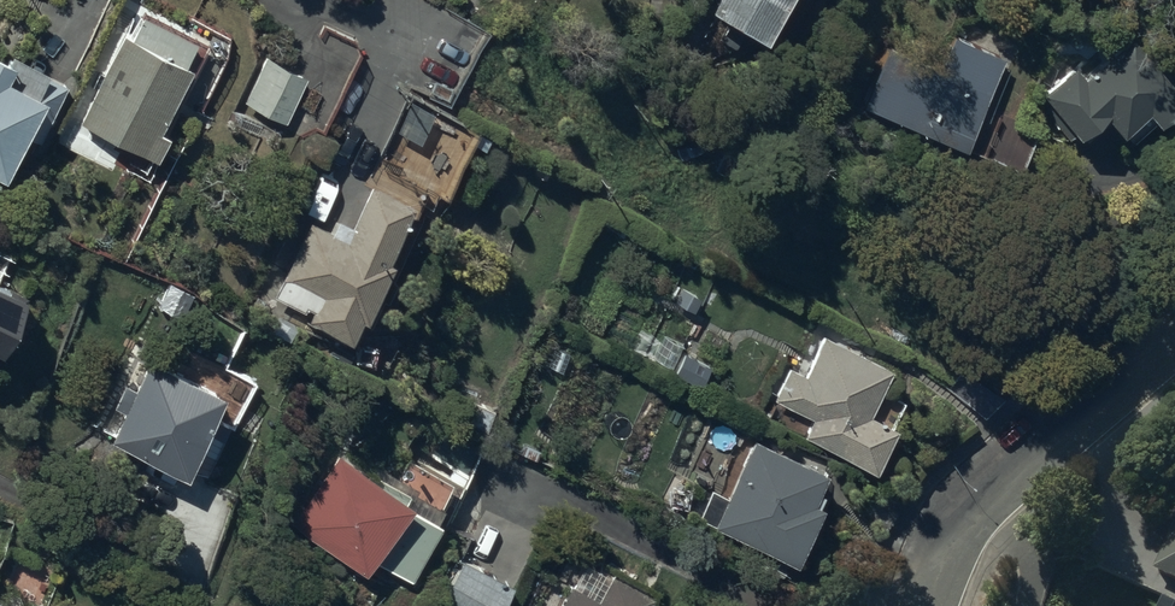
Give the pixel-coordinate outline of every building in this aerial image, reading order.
[(153,145),(165,118),(157,114),(186,49),(179,46),(191,19),(148,0),(137,0),(129,19),(123,17),(81,113),(153,145)] [(769,0),(730,0),(761,16),(769,0)] [(285,115),(317,34),(277,18),(245,100),(285,115)] [(1003,49),(954,28),(939,62),(887,39),(863,94),(964,138),(1003,49)] [(4,160),(21,122),(41,131),(59,89),(41,81),(44,74),(41,73),(48,56),(0,36),(0,158),(4,160)] [(1042,95),(1077,131),(1100,109),(1119,128),(1142,105),(1154,118),(1174,97),(1174,85),(1129,37),(1085,79),(1072,66),(1042,95)] [(332,224),(309,214),(275,289),(301,301),(304,295),(312,299),(308,307),(346,324),(356,302),(364,305),(391,245),(386,243),(409,191),(370,174),(351,216),(338,211),(332,224)] [(2,342),(30,284),(7,272),(16,253),(0,245),(0,341),(2,342)] [(888,358),(823,331),(806,369),(788,362),(775,394),(813,409),(804,429),(874,458),(893,415),(868,404),(888,358)] [(221,373),(144,345),(132,378),(123,374),(113,402),(119,404),(108,434),(143,447),(126,493),(175,511),(189,474),(184,456),(208,465),(222,425),(204,419),(221,373)] [(712,484),(701,512),(794,547),(816,488),(813,487),(825,454),(751,426),(726,489),(712,484)] [(355,548),(359,540),(401,558),(434,477),(409,467),(404,477),(372,463),(371,465),(335,450),(303,526),(355,548)] [(1153,567),(1174,577),(1174,519),(1153,567)] [(459,544),(438,595),(466,605),(489,605),(506,564),(459,544)] [(645,570),(609,555),(608,558),(583,548),(571,576),(568,575),(554,605),(630,605),(645,570)]
